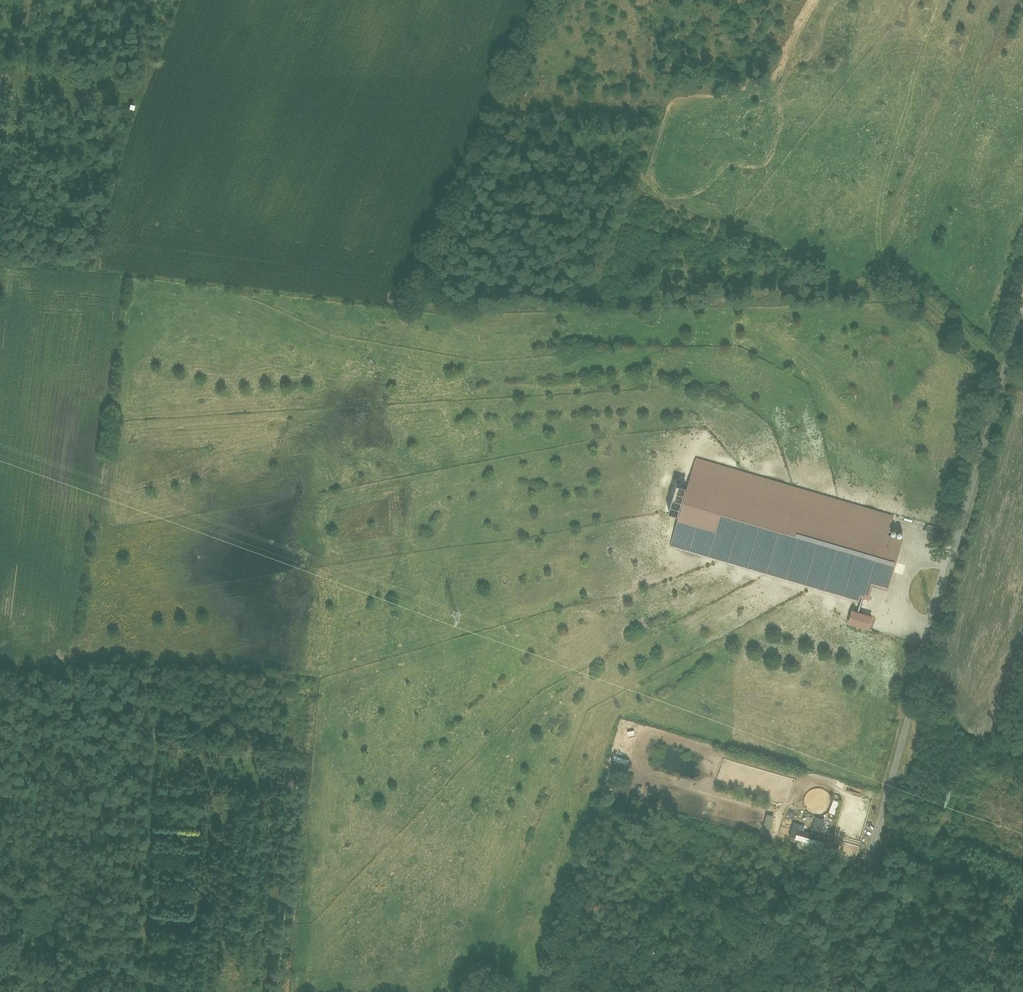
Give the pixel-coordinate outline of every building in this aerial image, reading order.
[(907,520),(699,462),(675,547),(883,605),(907,520)] [(871,629),(875,614),(854,608),(850,622),(871,629)] [(769,812),(765,825),(772,828),(776,815),(769,812)] [(817,815),(814,825),(827,829),(830,819),(817,815)]
